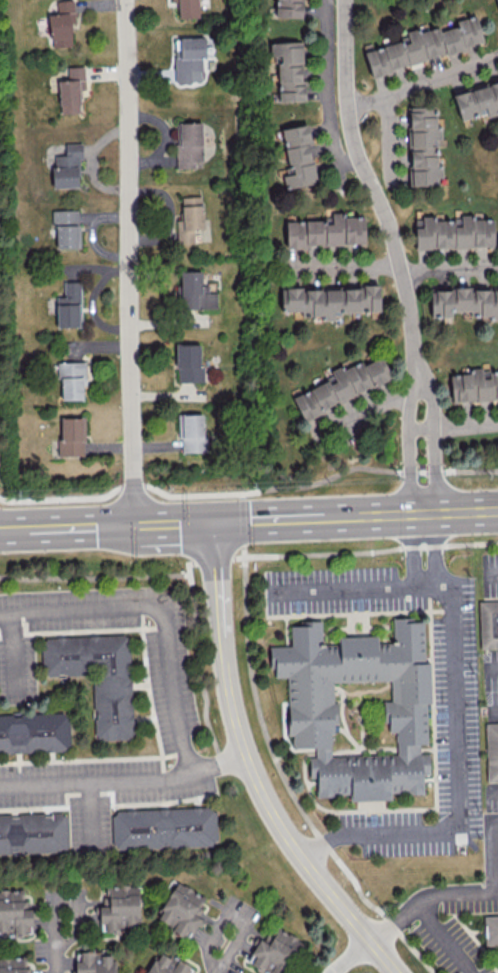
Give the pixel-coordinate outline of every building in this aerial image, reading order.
[(70,23),(75,22),(73,0),(55,0),(56,13),(48,14),(50,47),(71,46),(70,23)] [(170,2),(178,2),(178,18),(199,17),(199,0),(170,0),(170,2)] [(275,16),(302,17),(303,0),(275,0),(275,16)] [(364,50),(370,74),(465,50),(464,46),(482,41),(476,14),(455,20),(457,26),(439,31),(438,26),(418,31),(418,28),(404,31),(406,39),(364,50)] [(175,81),(201,81),(201,58),(211,58),(211,37),(174,38),(175,81)] [(278,101),(303,101),(301,41),(269,42),(269,55),(277,55),(278,101)] [(80,112),(79,89),(85,89),(83,65),(66,66),(67,79),(58,80),(59,113),(80,112)] [(460,121),(497,110),(497,80),(452,92),(460,121)] [(411,185),(433,185),(432,178),(442,177),(442,167),(439,167),(437,118),(435,118),(435,108),(409,108),(411,185)] [(203,160),(201,122),(178,123),(179,145),(175,145),(176,168),(195,168),(195,160),(203,160)] [(282,128),(289,174),(282,175),(284,188),(315,183),(306,124),(282,128)] [(80,186),(79,143),(64,143),(65,154),(52,155),(53,187),(80,186)] [(181,196),(181,219),(176,220),(177,244),(194,243),(194,229),(203,229),(202,196),(181,196)] [(78,209),(54,210),(54,248),(79,248),(78,209)] [(285,221),(286,248),(307,248),(307,245),(365,244),(364,217),(345,217),(344,212),(331,212),(331,220),(285,221)] [(493,247),(493,218),(460,218),(421,219),(422,226),(415,227),(415,248),(493,247)] [(201,270),(180,271),(180,308),(216,308),(216,292),(207,292),(207,284),(201,284),(201,270)] [(63,281),(63,296),(55,296),(56,327),(80,327),(79,281),(63,281)] [(379,313),(379,286),(281,288),(281,311),(301,311),(301,316),(321,315),(321,314),(379,313)] [(430,315),(452,315),(452,313),(490,313),(490,320),(497,319),(497,287),(430,287),(430,315)] [(201,381),(201,343),(176,343),(176,382),(201,381)] [(292,395),(301,416),(391,381),(381,356),(363,364),(362,360),(331,372),(334,379),(292,395)] [(57,362),(57,376),(60,376),(60,400),(82,399),(82,384),(85,384),(85,361),(57,362)] [(468,403),(468,401),(497,399),(497,373),(484,374),(483,367),(470,368),(470,373),(449,375),(452,404),(468,403)] [(203,413),(178,414),(180,452),(205,451),(203,413)] [(84,417),(59,417),(58,455),(84,456),(84,417)] [(497,648),(497,600),(478,600),(479,648),(497,648)] [(290,626),(300,625),(300,621),(320,620),(321,644),(338,644),(338,636),(376,635),(376,643),(393,643),(392,617),(418,617),(418,621),(423,621),(424,661),(429,661),(430,702),(426,702),(427,743),(419,743),(419,752),(428,752),(429,773),(423,773),(423,793),(390,794),(390,799),(349,800),(349,793),(334,794),(334,796),(316,797),(315,777),(309,777),(308,756),(315,756),(314,747),(292,747),(292,735),(286,735),(286,712),(287,712),(286,677),(274,677),(274,668),(269,668),(269,646),(291,645),(290,626)] [(129,634),(41,636),(42,675),(86,674),(85,669),(92,668),(94,739),(132,738),(129,634)] [(69,751),(68,712),(0,714),(0,753),(69,751)] [(487,782),(497,781),(497,722),(485,723),(487,782)] [(217,845),(216,807),(111,810),(112,848),(217,845)] [(67,851),(66,813),(0,815),(0,853),(67,851)] [(156,917),(173,928),(171,930),(186,940),(198,921),(205,925),(210,916),(198,908),(205,897),(178,881),(156,917)] [(117,930),(117,924),(139,924),(137,886),(104,887),(105,905),(99,905),(100,930),(117,930)] [(30,933),(30,900),(24,900),(24,889),(0,889),(0,933),(30,933)] [(483,914),(484,945),(497,944),(497,914),(483,914)] [(247,963),(271,972),(285,972),(300,938),(276,928),(269,943),(258,938),(247,963)] [(189,965),(155,951),(146,972),(186,972),(189,965)] [(114,952),(75,952),(75,972),(114,972),(114,952)] [(27,957),(0,958),(0,972),(28,972),(27,957)]
